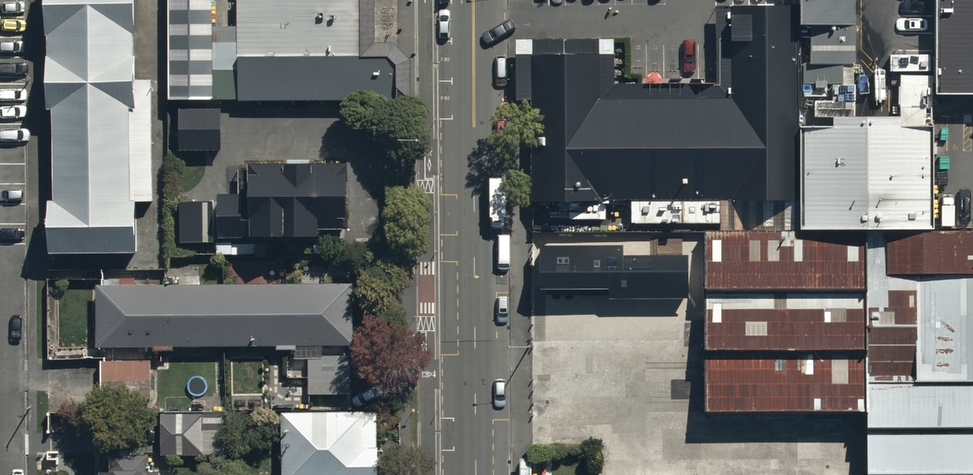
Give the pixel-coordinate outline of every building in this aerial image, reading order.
[(131,0),(46,0),(46,101),(56,101),(57,202),(50,202),(51,252),(136,251),(136,196),(150,196),(150,79),(131,79),(131,0)] [(219,0),(169,0),(171,103),(220,103),(219,0)] [(240,101),(386,100),(385,50),(365,50),(365,0),(239,0),(240,101)] [(803,72),(856,71),(856,0),(803,0),(803,72)] [(939,106),(972,106),(972,0),(937,0),(939,106)] [(530,56),(533,218),(798,214),(795,6),(777,6),(730,7),(731,98),(597,99),(596,55),(530,56)] [(221,109),(179,109),(179,153),(221,153),(221,109)] [(929,126),(804,126),(804,227),(929,227),(929,126)] [(316,161),(247,163),(247,169),(238,169),(240,240),(258,239),(258,234),(316,232),(316,229),(347,229),(346,162),(316,162),(316,161)] [(213,194),(180,194),(180,238),(214,238),(213,194)] [(861,474),(972,474),(972,234),(927,234),(703,236),(704,413),(861,412),(861,474)] [(623,245),(540,245),(540,289),(608,289),(608,298),(688,298),(688,255),(623,256),(623,245)] [(353,279),(137,280),(137,275),(109,275),(109,282),(96,282),(96,343),(153,343),(153,346),(173,346),(173,343),(276,342),(276,346),(285,346),(285,374),(306,374),(306,392),(349,391),(348,350),(344,350),(344,338),(354,338),(353,279)] [(150,358),(101,358),(101,395),(150,395),(150,358)] [(280,406),(281,474),(378,474),(378,406),(280,406)] [(211,410),(162,410),(162,451),(211,451),(211,410)] [(100,474),(160,474),(159,460),(148,461),(147,450),(109,451),(109,461),(100,461),(100,474)]
